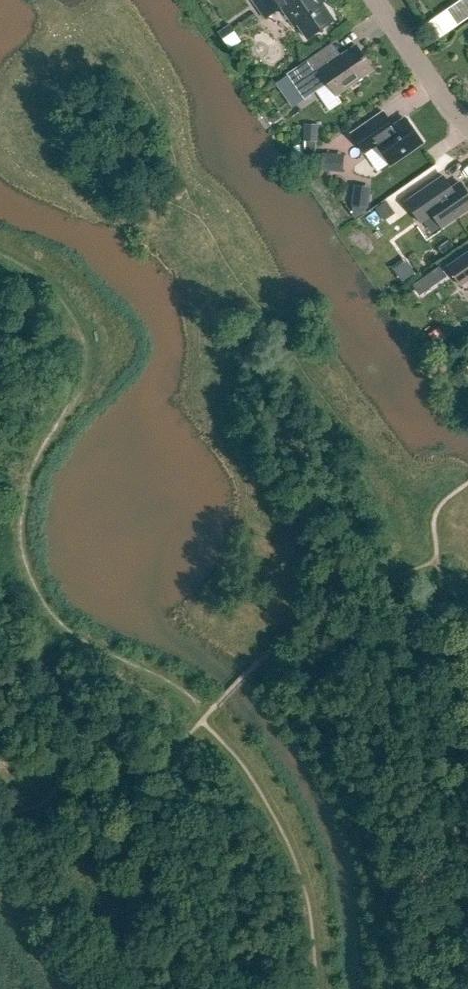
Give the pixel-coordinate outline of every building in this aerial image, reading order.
[(294,27),(297,25),(307,39),(317,32),(323,33),(324,28),(334,21),(320,0),(252,0),(265,19),(281,8),(294,27)] [(446,10),(457,26),(467,18),(467,0),(461,0),(446,10)] [(286,74),(304,100),(327,84),(336,96),(373,71),(356,46),(330,64),(321,51),(296,68),(286,74)] [(381,113),(351,134),(365,153),(376,146),(389,164),(421,141),(406,120),(392,129),(381,113)] [(301,121),(301,139),(302,139),(302,146),(314,147),(315,139),(316,140),(317,122),(301,121)] [(337,171),(338,154),(322,153),(321,170),(337,171)] [(432,215),(442,228),(467,210),(467,195),(460,183),(451,188),(443,176),(406,202),(420,223),(432,215)] [(351,217),(366,218),(367,208),(369,208),(371,187),(355,185),(351,217)] [(374,206),(382,219),(393,212),(385,199),(374,206)] [(447,267),(460,286),(467,281),(467,253),(447,267)]
